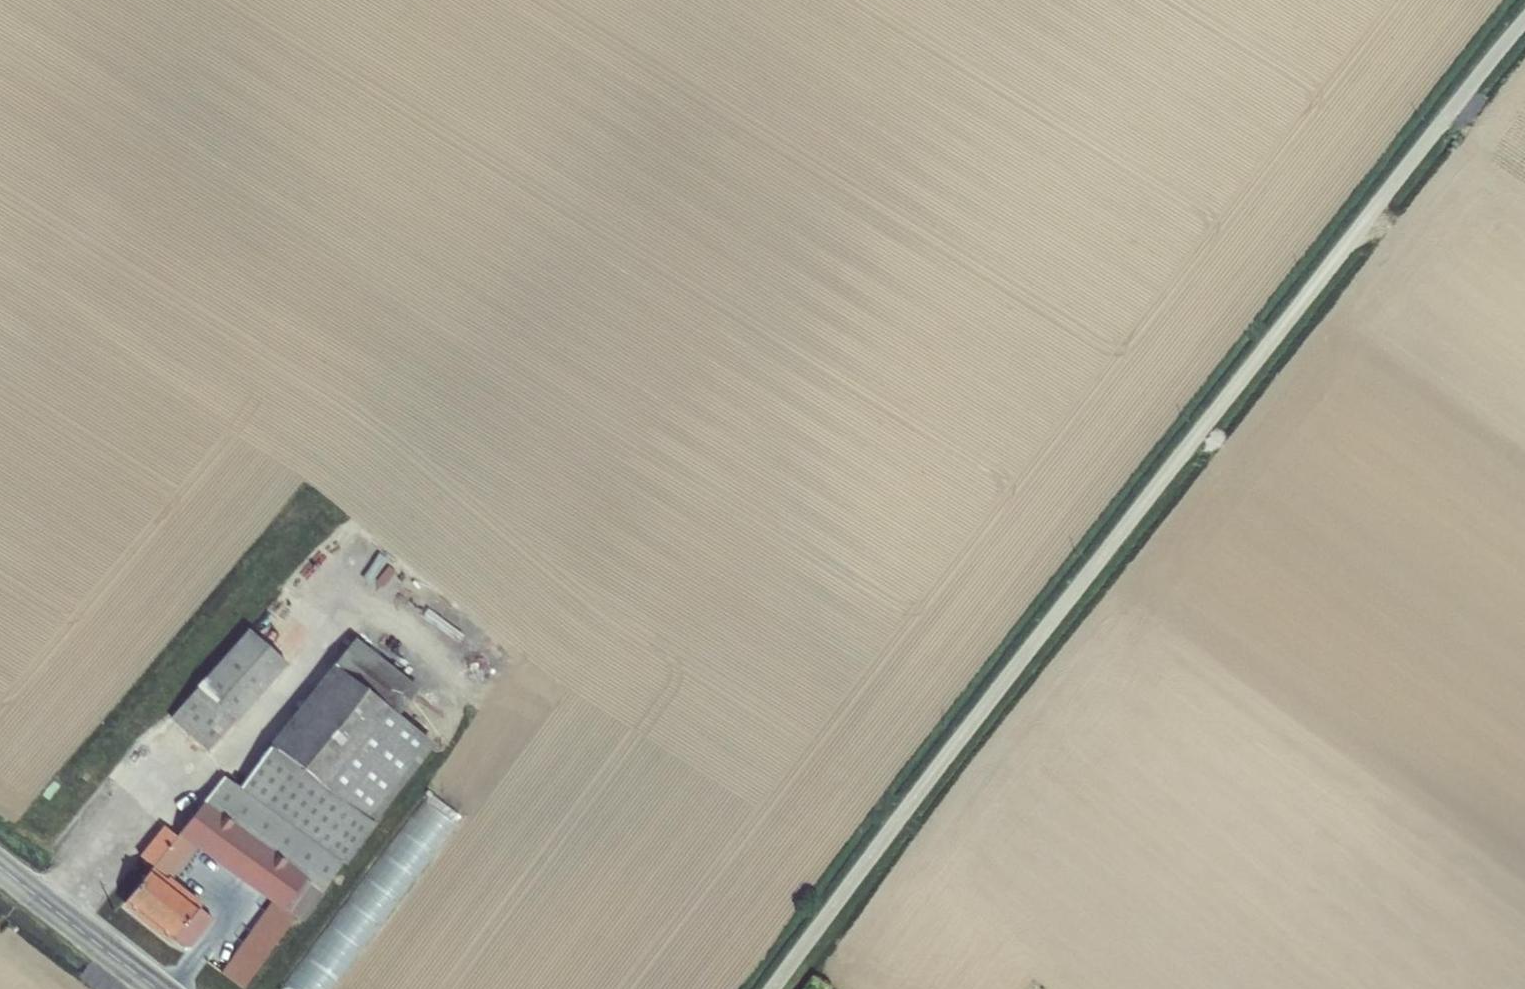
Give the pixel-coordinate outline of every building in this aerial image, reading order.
[(264,627),(214,685),(251,717),(301,659),(264,627)] [(416,701),(456,725),(468,708),(432,681),(431,683),(366,635),(347,660),(410,708),(416,701)] [(350,790),(388,817),(456,725),(416,701),(410,708),(347,660),(284,743),(286,744),(348,792),(350,790)] [(213,684),(205,693),(235,715),(216,739),(225,747),(251,717),(214,685),(213,684)] [(186,715),(216,739),(235,715),(205,693),(186,715)] [(359,857),(388,817),(350,790),(348,792),(286,744),(258,783),(359,857)] [(317,914),(359,857),(258,783),(239,770),(195,825),(295,899),(240,972),(254,982),(310,909),(317,914)] [(292,988),(342,988),(459,818),(425,795),(292,988)] [(204,937),(223,914),(177,879),(205,843),(190,832),(136,899),(193,940),(204,937)]
